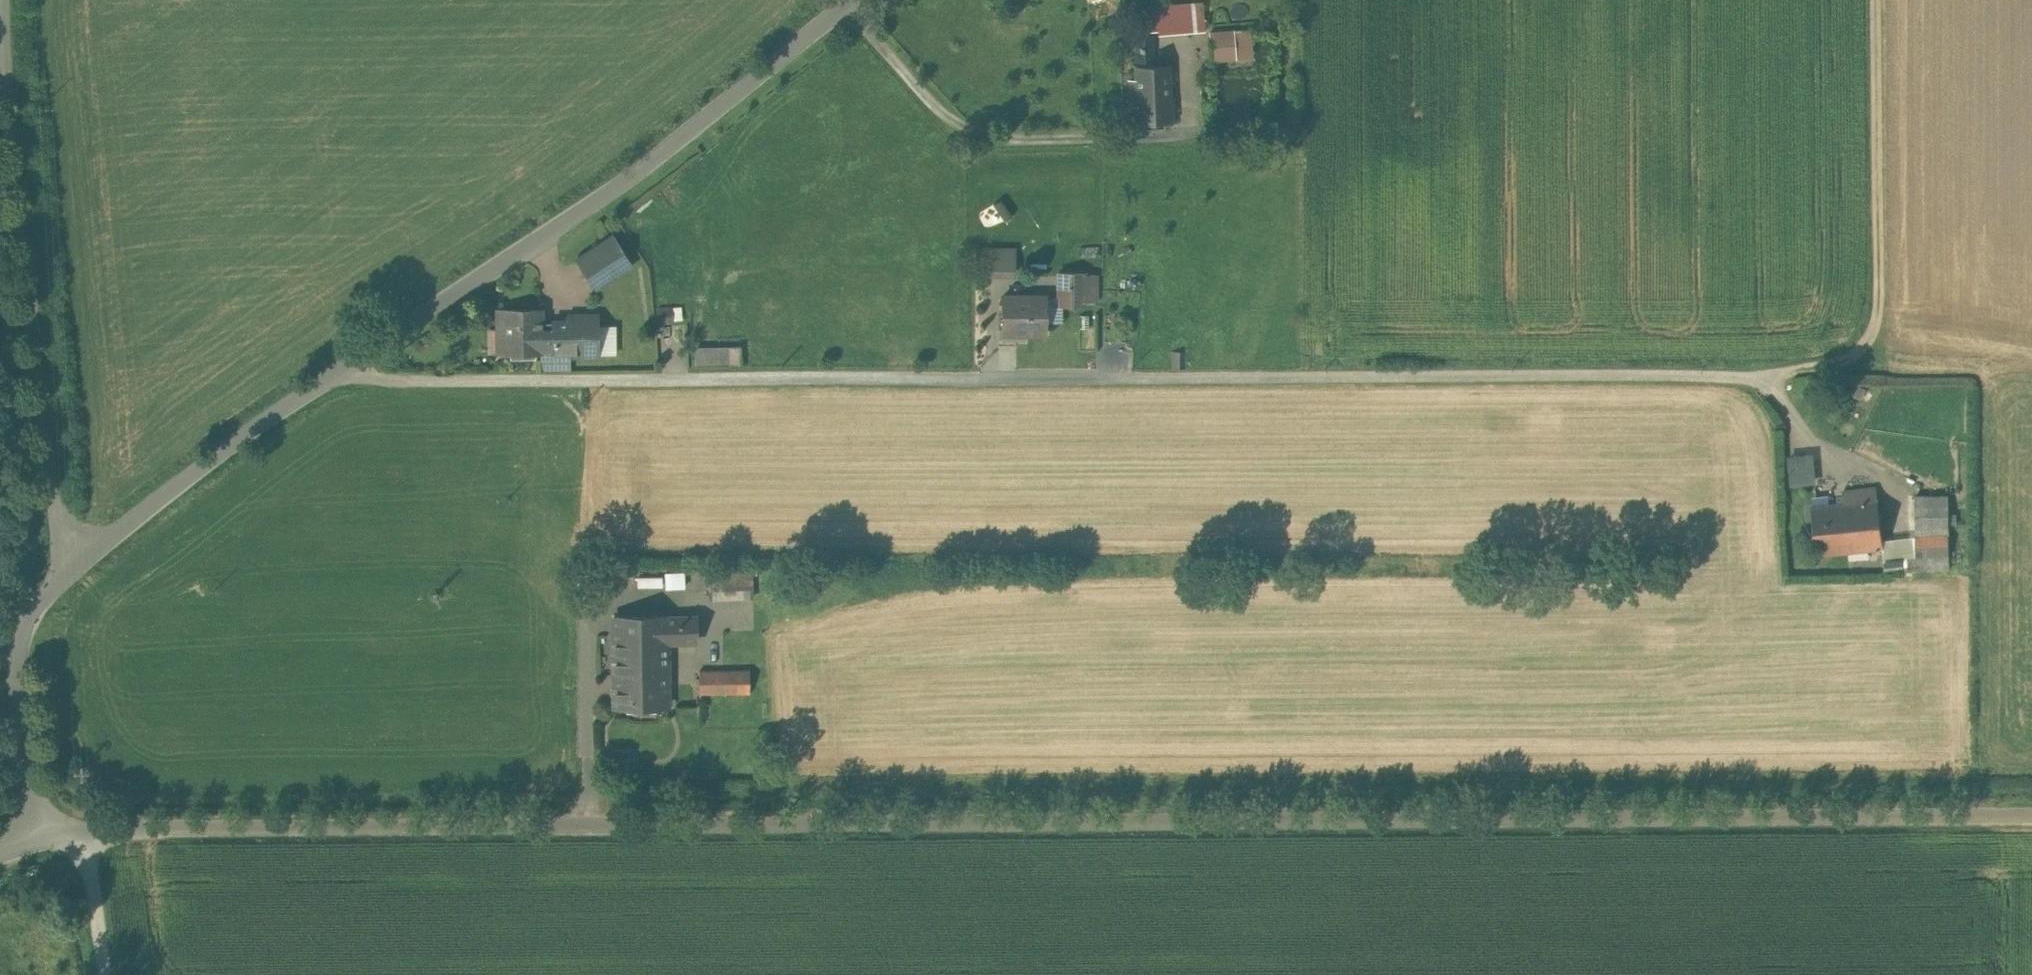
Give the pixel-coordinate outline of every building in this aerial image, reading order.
[(1159,6),(1144,7),(1145,30),(1160,29),(1159,13),(1159,12),(1159,6)] [(1203,9),(1180,11),(1182,31),(1204,29),(1203,9)] [(1159,12),(1159,13),(1160,29),(1160,33),(1182,31),(1180,11),(1159,12)] [(1211,32),(1210,32),(1212,60),(1237,58),(1236,46),(1251,45),(1250,29),(1211,32)] [(1151,37),(1135,38),(1136,65),(1152,65),(1151,37)] [(1136,65),(1135,66),(1136,87),(1137,87),(1138,103),(1134,103),(1134,122),(1172,121),(1172,102),(1169,102),(1168,64),(1152,65),(1136,65)] [(612,237),(579,259),(596,285),(630,263),(612,237)] [(985,266),(1016,265),(1016,243),(984,244),(985,266)] [(1083,272),(1059,272),(1059,287),(1083,287),(1083,272)] [(1083,287),(1059,287),(1058,305),(1083,305),(1083,287)] [(1045,298),(1019,298),(1019,296),(1002,295),(1001,333),(1003,333),(1003,331),(1027,331),(1027,333),(1046,333),(1047,296),(1045,296),(1045,298)] [(657,321),(682,320),(682,306),(656,307),(657,321)] [(541,308),(498,308),(499,328),(504,328),(504,353),(541,352),(541,329),(541,308)] [(568,314),(568,321),(553,321),(553,328),(541,329),(541,352),(542,369),(569,368),(569,355),(596,355),(596,344),(600,340),(600,333),(596,330),(596,314),(568,314)] [(718,344),(695,344),(695,363),(729,363),(729,344),(718,344)] [(1876,487),(1843,491),(1844,503),(1845,503),(1877,499),(1876,487)] [(1949,533),(1948,495),(1915,496),(1915,535),(1949,533)] [(1845,503),(1851,551),(1883,547),(1877,499),(1845,503)] [(1851,551),(1845,503),(1844,503),(1811,507),(1817,554),(1851,551)] [(1949,533),(1915,535),(1915,555),(1916,557),(1949,554),(1949,533)] [(1949,554),(1916,557),(1915,555),(1901,556),(1902,572),(1949,568),(1949,554)] [(666,570),(666,584),(685,584),(685,570),(666,570)] [(755,574),(712,574),(712,597),(755,597),(755,574)] [(666,615),(614,616),(615,706),(667,706),(666,673),(667,673),(667,641),(696,641),(696,617),(666,618),(666,615)] [(750,692),(749,669),(699,670),(699,692),(750,692)]
